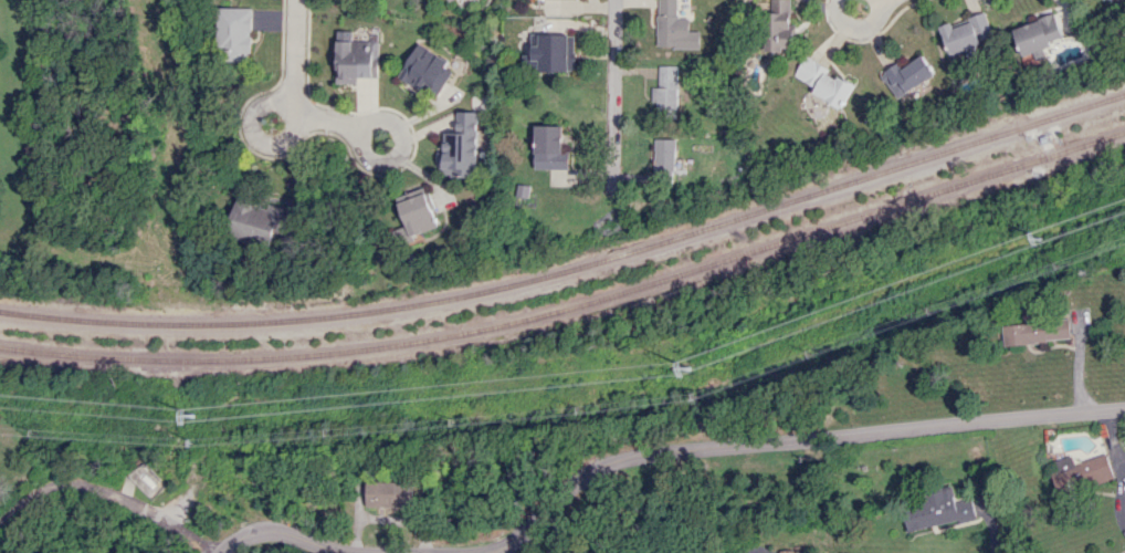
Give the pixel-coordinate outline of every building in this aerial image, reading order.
[(686,47),(686,53),(702,53),(702,32),(688,32),(688,18),(676,17),(676,0),(657,0),(656,47),(686,47)] [(766,59),(781,59),(781,48),(790,48),(790,0),(766,0),(766,59)] [(253,8),(219,8),(218,49),(230,49),(230,61),(252,61),(253,8)] [(949,54),(994,40),(985,12),(940,26),(949,54)] [(1012,28),(1023,57),(1034,53),(1036,60),(1052,55),(1048,42),(1062,37),(1054,13),(1012,28)] [(378,77),(378,41),(352,41),(352,31),(337,31),(336,83),(356,84),(357,77),(378,77)] [(538,60),(538,71),(574,72),(575,35),(531,34),(530,60),(538,60)] [(395,79),(433,101),(453,67),(416,44),(395,79)] [(903,69),(897,62),(879,76),(899,100),(934,72),(921,55),(903,69)] [(793,76),(814,88),(811,93),(840,109),(854,85),(804,57),(793,76)] [(678,66),(658,65),(657,88),(651,87),(651,103),(656,103),(655,112),(676,113),(678,66)] [(476,112),(456,111),(455,133),(443,132),(441,177),(475,177),(476,112)] [(568,169),(568,153),(562,153),(562,125),(533,126),(534,170),(568,169)] [(675,174),(676,139),(656,139),(655,173),(675,174)] [(437,226),(422,187),(395,198),(410,237),(437,226)] [(234,242),(274,241),(274,234),(288,233),(287,203),(232,205),(234,242)] [(1002,326),(1003,345),(1069,340),(1067,315),(1040,317),(1040,308),(1021,309),(1022,324),(1002,326)] [(1051,467),(1057,492),(1112,478),(1105,452),(1051,467)] [(366,507),(412,508),(412,482),(366,481),(366,507)] [(907,533),(974,518),(970,498),(953,501),(951,490),(900,502),(907,533)]
